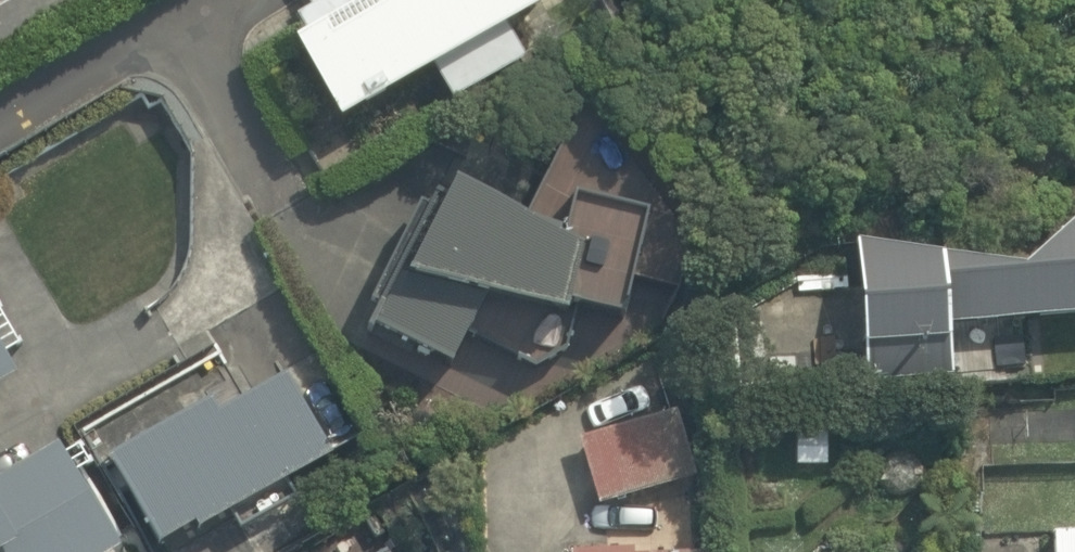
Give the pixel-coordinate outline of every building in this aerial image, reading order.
[(306,28),(317,49),(307,54),(354,138),(449,86),(461,108),(537,66),(524,44),(580,13),(573,0),(311,0),(322,19),(306,28)] [(569,252),(440,192),(370,343),(460,384),(492,317),(585,337),(591,323),(639,331),(659,211),(579,198),(569,252)] [(861,250),(869,386),(963,381),(960,337),(1074,331),(1074,243),(1039,276),(861,250)] [(846,298),(743,308),(751,386),(854,376),(846,298)] [(32,382),(0,321),(0,399),(32,382)] [(113,472),(161,551),(204,551),(340,469),(289,386),(230,422),(221,406),(113,472)] [(680,410),(581,439),(603,512),(702,483),(680,410)] [(71,450),(0,487),(0,551),(124,551),(71,450)] [(1059,532),(1059,551),(1074,551),(1074,532),(1059,532)] [(366,544),(354,551),(371,551),(366,544)]
